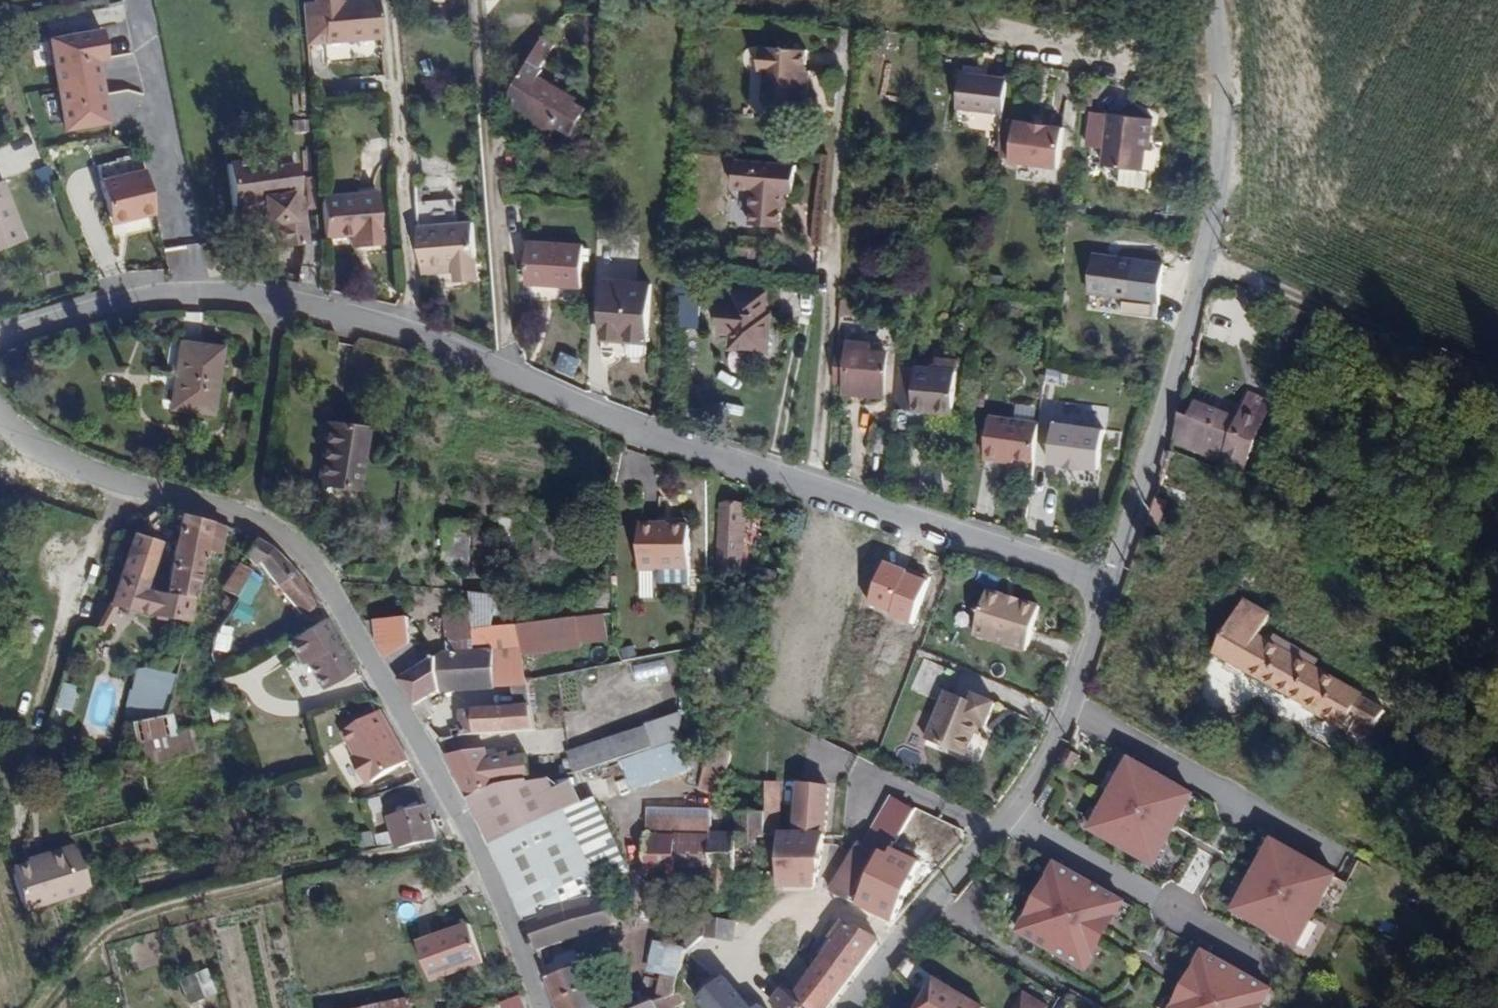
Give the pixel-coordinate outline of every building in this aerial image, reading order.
[(311,31),(355,28),(353,0),(308,0),(311,31)] [(355,28),(379,26),(377,0),(353,0),(355,28)] [(102,5),(103,21),(125,20),(124,4),(102,5)] [(45,37),(53,132),(105,128),(98,32),(45,37)] [(801,76),(803,61),(805,43),(760,38),(758,62),(765,62),(762,93),(804,99),(806,77),(801,76)] [(560,126),(562,86),(541,72),(544,68),(529,58),(508,98),(521,105),(523,101),(529,105),(524,113),(552,130),(556,124),(560,126)] [(1006,115),(1009,85),(969,80),(966,110),(1006,115)] [(570,91),(562,86),(560,126),(567,131),(570,91)] [(576,94),(570,91),(567,131),(585,102),(574,96),(576,94)] [(1147,171),(1150,149),(1151,138),(1155,139),(1157,119),(1114,114),(1108,166),(1125,168),(1123,185),(1143,188),(1142,190),(1150,191),(1153,189),(1154,181),(1151,181),(1153,171),(1147,171)] [(995,129),(996,116),(969,115),(968,127),(995,129)] [(1018,124),(1014,167),(1064,172),(1068,130),(1018,124)] [(294,146),(231,155),(237,195),(262,192),(265,215),(273,214),(277,238),(306,234),(294,146)] [(756,181),(752,217),(785,221),(788,183),(800,184),(803,159),(741,153),(739,179),(756,181)] [(237,195),(231,155),(228,155),(234,195),(237,195)] [(125,222),(154,214),(142,170),(97,183),(109,219),(123,215),(125,222)] [(333,225),(359,223),(369,222),(369,230),(385,228),(381,182),(368,183),(370,208),(332,211),(333,225)] [(370,208),(368,183),(330,187),(332,211),(370,208)] [(30,246),(7,187),(0,189),(0,257),(30,246)] [(268,239),(277,238),(273,214),(265,215),(268,239)] [(417,217),(421,257),(452,255),(453,270),(474,268),(471,214),(417,217)] [(111,226),(125,222),(123,215),(109,219),(111,226)] [(360,231),(369,230),(369,222),(359,223),(360,231)] [(551,274),(553,235),(533,233),(530,272),(551,274)] [(738,234),(736,254),(758,257),(760,237),(738,234)] [(551,274),(558,275),(560,235),(553,235),(551,274)] [(560,235),(558,275),(582,278),(586,238),(560,235)] [(1100,254),(1096,290),(1138,295),(1142,261),(1100,254)] [(605,275),(599,333),(646,338),(651,280),(605,275)] [(727,324),(726,344),(760,349),(764,315),(758,315),(761,292),(731,288),(729,299),(718,299),(715,322),(727,324)] [(851,290),(839,289),(837,303),(850,304),(851,290)] [(847,334),(867,337),(868,329),(848,327),(847,334)] [(883,370),(886,339),(867,337),(847,334),(834,332),(831,363),(843,365),(883,370)] [(179,336),(177,405),(218,407),(220,338),(179,336)] [(936,395),(942,341),(940,341),(938,357),(901,353),(897,390),(936,395)] [(960,343),(942,341),(936,395),(955,397),(960,343)] [(560,352),(553,369),(572,377),(579,360),(560,352)] [(881,382),(883,370),(843,365),(842,377),(881,382)] [(1208,390),(1204,400),(1218,405),(1222,395),(1208,390)] [(1204,400),(1199,414),(1224,425),(1220,435),(1236,443),(1228,464),(1248,473),(1277,405),(1255,395),(1245,418),(1229,412),(1230,410),(1218,405),(1204,400)] [(1013,405),(1013,419),(1034,419),(1035,406),(1013,405)] [(1184,409),(1175,442),(1228,464),(1236,443),(1220,435),(1224,425),(1199,414),(1184,409)] [(317,486),(357,493),(366,431),(324,425),(317,486)] [(1003,461),(1018,463),(1038,467),(1043,436),(992,428),(986,464),(1002,467),(1003,461)] [(1055,471),(1065,472),(1065,476),(1082,479),(1083,475),(1093,477),(1100,437),(1061,430),(1055,471)] [(1003,461),(1002,467),(1016,469),(1018,463),(1003,461)] [(719,492),(713,560),(735,563),(741,495),(719,492)] [(640,561),(657,561),(658,511),(638,511),(640,561)] [(658,511),(657,561),(695,560),(692,513),(663,514),(663,511),(658,511)] [(121,590),(113,606),(186,617),(194,582),(203,545),(212,546),(215,526),(178,517),(165,594),(152,593),(161,538),(136,534),(126,576),(121,590)] [(256,548),(261,555),(301,601),(318,592),(279,549),(265,533),(256,548)] [(233,551),(197,609),(215,614),(249,559),(233,551)] [(465,617),(485,616),(484,590),(462,587),(461,607),(435,609),(435,642),(447,642),(450,676),(486,676),(486,639),(465,639),(465,617)] [(973,625),(1026,643),(1037,604),(1017,598),(1015,603),(1003,599),(1005,595),(984,589),(973,625)] [(1306,707),(1348,730),(1367,697),(1265,639),(1278,616),(1251,600),(1220,654),(1308,703),(1306,707)] [(346,635),(325,603),(285,625),(297,647),(305,644),(323,672),(356,653),(346,635)] [(379,645),(408,691),(434,676),(430,642),(419,649),(406,628),(403,603),(359,607),(360,609),(373,634),(379,645)] [(512,638),(513,646),(568,638),(564,607),(508,616),(512,638)] [(465,639),(486,639),(512,638),(508,616),(485,616),(465,617),(465,639)] [(224,649),(227,624),(210,623),(208,648),(224,649)] [(1024,649),(1026,643),(973,625),(970,633),(1024,649)] [(516,669),(513,646),(512,638),(486,639),(486,676),(517,676),(516,669)] [(430,642),(434,676),(450,676),(447,642),(435,642),(430,642)] [(161,708),(169,672),(133,664),(126,700),(161,708)] [(450,704),(451,722),(451,724),(524,720),(519,684),(509,684),(509,697),(463,700),(462,703),(450,704)] [(918,740),(957,758),(973,724),(980,727),(990,706),(969,696),(966,703),(941,692),(918,740)] [(378,702),(339,720),(350,744),(353,753),(349,755),(357,774),(402,754),(378,702)] [(123,704),(123,714),(162,714),(162,703),(123,704)] [(223,704),(206,708),(209,722),(227,718),(223,704)] [(126,720),(139,766),(195,751),(188,725),(172,729),(166,709),(126,720)] [(560,748),(566,763),(644,740),(638,723),(560,748)] [(436,742),(457,787),(491,772),(521,768),(515,744),(498,746),(497,741),(476,745),(474,738),(436,742)] [(345,746),(349,755),(353,753),(350,744),(345,746)] [(1122,753),(1081,828),(1151,866),(1192,791),(1122,753)] [(491,772),(457,787),(466,805),(497,790),(546,787),(537,767),(521,768),(491,772)] [(779,802),(778,780),(766,781),(767,802),(779,802)] [(771,830),(769,869),(779,870),(778,880),(806,882),(815,834),(820,784),(789,780),(783,830),(771,830)] [(497,790),(466,805),(479,834),(514,909),(540,900),(596,890),(591,879),(557,800),(553,802),(546,787),(497,790)] [(585,789),(557,800),(591,879),(620,866),(618,861),(585,789)] [(387,818),(366,822),(370,837),(383,833),(430,823),(423,793),(383,801),(387,818)] [(902,815),(875,798),(854,832),(860,836),(873,845),(872,847),(879,851),(902,815)] [(757,807),(729,805),(728,828),(725,828),(722,868),(747,870),(747,886),(768,888),(769,869),(771,830),(756,830),(757,807)] [(353,841),(370,837),(366,821),(348,826),(353,841)] [(722,868),(725,828),(701,825),(701,830),(696,872),(693,898),(712,900),(716,868),(722,868)] [(631,867),(663,869),(666,828),(635,826),(631,867)] [(663,869),(696,872),(701,830),(666,828),(663,869)] [(1295,947),(1334,870),(1263,834),(1224,911),(1295,947)] [(855,843),(849,839),(832,868),(850,880),(872,847),(873,845),(860,836),(855,843)] [(1197,848),(1178,886),(1194,894),(1213,855),(1197,848)] [(32,884),(39,906),(87,891),(77,855),(43,865),(28,870),(32,884)] [(1046,858),(1009,932),(1085,970),(1122,895),(1046,858)] [(42,859),(26,864),(28,870),(43,865),(42,859)] [(26,864),(9,869),(10,875),(28,870),(26,864)] [(850,880),(832,868),(820,886),(840,896),(850,880)] [(22,911),(39,906),(32,884),(28,870),(10,875),(22,911)] [(597,893),(596,890),(540,900),(514,909),(524,940),(605,915),(597,893)] [(690,929),(717,932),(718,913),(692,911),(690,929)] [(470,915),(419,935),(434,970),(483,950),(470,915)] [(838,920),(811,952),(834,972),(846,957),(864,937),(838,920)] [(1270,983),(1194,947),(1164,1007),(1258,1007),(1270,983)] [(834,972),(811,952),(799,967),(781,989),(795,1001),(803,1007),(805,1007),(834,972)] [(899,972),(923,982),(928,969),(905,959),(899,972)] [(555,1007),(597,1007),(583,967),(579,968),(577,962),(555,968),(557,974),(545,978),(555,1007)] [(699,1007),(755,1007),(745,997),(738,1003),(715,974),(708,966),(680,985),(699,1007)] [(175,974),(181,1002),(213,995),(207,967),(175,974)] [(746,981),(758,995),(769,981),(781,989),(762,967),(746,981)] [(652,998),(660,1003),(670,999),(676,983),(661,977),(652,998)] [(795,1001),(781,989),(769,981),(758,995),(757,996),(768,1007),(803,1007),(795,1001)] [(920,1007),(985,1007),(933,981),(920,1007)] [(525,983),(507,990),(512,1004),(530,997),(525,983)] [(1048,1006),(1022,991),(1014,1007),(1047,1007),(1048,1006)] [(345,1007),(405,1007),(402,995),(345,1007)] [(645,1007),(682,1007),(677,997),(670,999),(660,1003),(645,1007)]
